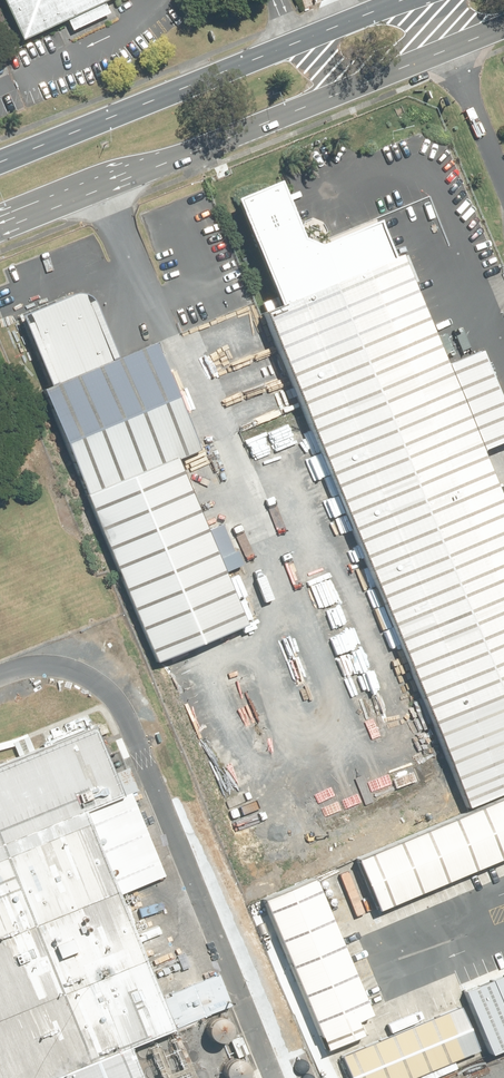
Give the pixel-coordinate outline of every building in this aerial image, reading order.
[(16,37),(95,0),(0,0),(0,3),(16,37)] [(470,811),(503,797),(503,518),(476,450),(503,438),(503,418),(475,348),(440,363),(395,256),(382,261),(365,220),(298,247),(272,185),(229,203),(272,307),(259,312),(470,811)] [(7,307),(35,376),(102,349),(74,280),(7,307)] [(144,332),(27,379),(69,482),(165,443),(186,435),(144,332)] [(165,443),(69,482),(139,653),(235,614),(165,443)] [(65,1074),(66,1077),(148,1077),(134,1045),(174,1029),(117,890),(149,877),(87,726),(0,762),(0,1077),(54,1077),(65,1074)] [(356,858),(377,909),(503,856),(503,797),(470,811),(356,858)] [(366,1025),(307,879),(256,899),(316,1046),(366,1025)] [(463,990),(487,1050),(503,1043),(503,973),(463,990)] [(460,1012),(342,1060),(350,1077),(423,1077),(478,1055),(460,1012)] [(230,1040),(232,1038),(234,1034),(235,1030),(234,1026),(232,1023),(229,1021),(226,1019),(222,1019),(218,1020),(215,1022),(213,1025),(211,1029),(211,1033),(213,1036),(215,1039),(218,1041),(222,1042),(226,1042),(230,1040)] [(249,1076),(250,1072),(249,1069),(247,1065),(244,1063),(240,1062),(237,1061),(233,1062),(230,1064),(228,1067),(226,1071),(226,1075),(227,1077),(248,1077),(249,1076)]
